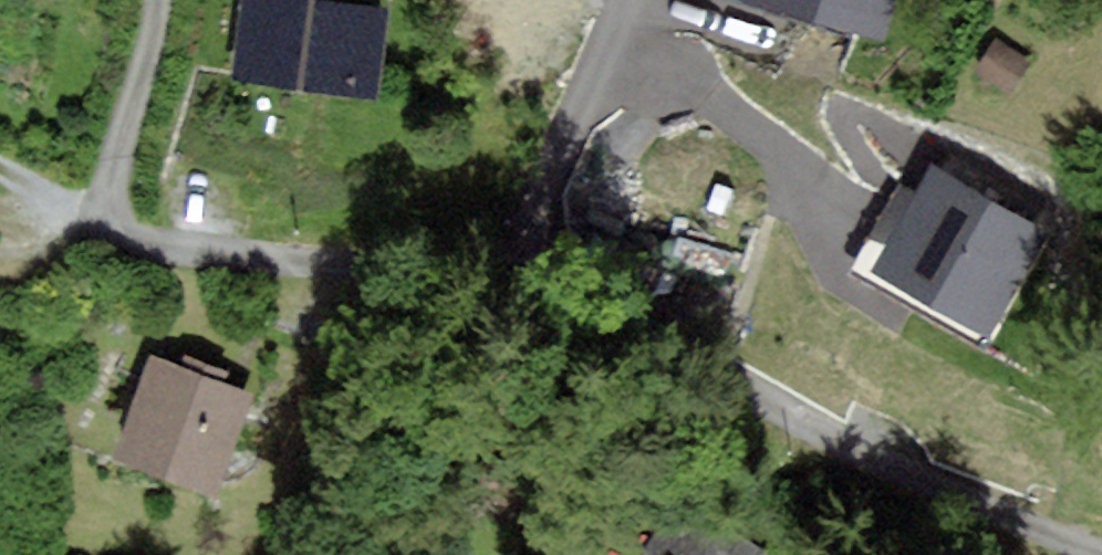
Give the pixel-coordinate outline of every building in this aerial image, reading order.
[(328,0),(242,0),(231,77),(372,98),(386,8),(328,0)] [(881,23),(887,0),(797,0),(881,23)] [(986,74),(1015,93),(1036,60),(1007,41),(986,74)] [(933,169),(878,264),(987,326),(1042,230),(933,169)] [(170,352),(123,457),(224,502),(271,397),(170,352)] [(707,523),(687,554),(760,554),(707,523)]
